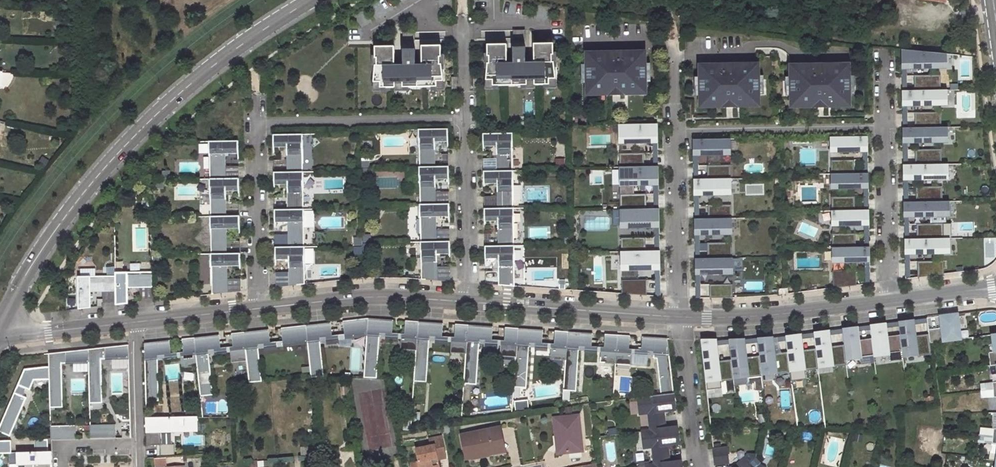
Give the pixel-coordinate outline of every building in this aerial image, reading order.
[(348,45),(356,45),(565,41),(565,10),(505,0),(473,0),(474,16),(463,16),(452,16),(452,0),(380,0),(347,19),(348,43),(348,45)] [(507,67),(507,45),(488,45),(488,56),(489,56),(489,64),(485,64),(485,80),(493,80),(493,86),(527,85),(527,82),(535,82),(535,85),(549,85),(549,79),(557,79),(556,62),(552,63),(552,55),(553,55),(553,44),(534,44),(534,67),(525,67),(525,48),(513,48),(513,67),(507,67)] [(395,69),(395,47),(376,47),(376,58),(378,58),(378,66),(373,66),(374,82),(381,82),(381,88),(396,87),(396,85),(404,84),(404,87),(437,87),(437,81),(445,81),(445,64),(440,65),(440,57),(442,57),(441,46),(422,46),(423,69),(416,69),(416,50),(404,50),(404,69),(395,69)] [(946,54),(901,50),(901,68),(906,68),(946,67),(946,54)] [(645,52),(586,53),(587,94),(645,93),(645,52)] [(758,65),(699,66),(700,107),(759,106),(758,65)] [(790,66),(791,107),(849,106),(849,65),(790,66)] [(906,91),(901,92),(902,106),(907,106),(947,105),(946,90),(906,91)] [(939,124),(939,112),(914,113),(914,124),(939,124)] [(657,124),(619,125),(619,143),(653,142),(658,142),(657,124)] [(907,128),(902,128),(902,142),(907,142),(947,141),(947,128),(907,128)] [(434,142),(448,141),(448,129),(418,130),(419,167),(435,167),(434,142)] [(512,133),(483,134),(483,146),(496,146),(496,171),(513,171),(512,152),(513,152),(512,133)] [(302,134),(273,135),(273,147),(286,147),(287,172),(303,172),(302,152),(303,152),(302,134)] [(830,137),(830,151),(863,151),(868,151),(867,137),(830,137)] [(729,139),(692,139),(693,154),(730,154),(729,139)] [(208,141),(209,179),(225,179),(225,154),(238,154),(238,141),(208,141)] [(831,168),(831,174),(854,174),(854,160),(839,160),(839,168),(831,168)] [(721,165),(707,165),(707,179),(730,179),(730,173),(722,173),(721,165)] [(903,165),(903,179),(908,179),(948,178),(948,165),(908,165),(903,165)] [(658,166),(619,167),(620,185),(653,184),(658,184),(658,166)] [(435,179),(448,179),(448,167),(435,167),(419,167),(418,167),(419,185),(420,205),(436,204),(435,179)] [(496,171),(483,171),(483,184),(497,184),(497,209),(513,208),(513,189),(513,171),(496,171)] [(287,172),(273,172),(274,185),(287,185),(287,210),(303,209),(303,190),(303,172),(287,172)] [(831,174),(831,188),(863,188),(868,188),(868,173),(863,173),(854,174),(831,174)] [(210,197),(210,217),(226,216),(225,191),(239,191),(239,179),(225,179),(209,179),(209,197),(210,197)] [(698,179),(693,179),(693,194),(698,194),(730,193),(730,179),(707,179),(698,179)] [(920,198),(941,196),(940,187),(919,188),(920,198)] [(636,194),(620,195),(620,209),(646,209),(646,202),(636,202),(636,194)] [(278,208),(286,208),(285,198),(278,198),(278,208)] [(908,202),(903,202),(904,216),(909,216),(949,216),(948,201),(908,202)] [(436,217),(449,217),(449,204),(436,204),(420,205),(419,205),(419,223),(420,223),(420,242),(436,242),(436,217)] [(707,205),(707,219),(731,218),(731,212),(722,213),(722,205),(707,205)] [(497,209),(484,209),(484,221),(497,221),(498,246),(514,246),(513,227),(514,227),(514,208),(513,208),(497,209)] [(287,210),(274,210),(274,222),(287,222),(288,247),(304,247),(304,209),(303,209),(287,210)] [(646,209),(620,209),(620,227),(654,226),(659,226),(659,209),(654,209),(646,209)] [(864,210),(831,211),(832,225),(864,224),(869,224),(869,210),(864,210)] [(210,235),(211,254),(227,254),(226,229),(239,229),(239,216),(226,216),(210,217),(210,235)] [(699,219),(694,219),(694,234),(699,234),(732,233),(731,218),(707,219),(699,219)] [(916,231),(917,239),(943,239),(942,224),(926,224),(926,231),(916,231)] [(841,242),(832,242),(832,248),(855,247),(855,234),(841,234),(841,242)] [(621,246),(621,252),(646,251),(645,237),(631,238),(631,245),(621,246)] [(909,239),(904,239),(904,253),(909,253),(949,253),(949,239),(943,239),(917,239),(909,239)] [(420,242),(421,279),(437,281),(437,254),(450,254),(449,242),(436,242),(420,242)] [(707,250),(707,259),(732,258),(732,243),(714,243),(715,250),(707,250)] [(498,246),(484,246),(485,259),(498,259),(498,285),(514,286),(514,264),(515,264),(514,246),(498,246)] [(288,247),(275,247),(275,260),(288,260),(289,286),(305,284),(304,247),(288,247)] [(832,248),(832,262),(865,261),(869,261),(869,247),(864,247),(855,247),(832,248)] [(659,251),(621,252),(621,270),(655,269),(660,269),(659,251)] [(211,272),(211,294),(227,293),(227,266),(240,266),(240,254),(227,254),(211,254),(210,254),(210,272),(211,272)] [(700,259),(695,259),(695,274),(700,274),(732,273),(732,258),(707,259),(700,259)] [(927,269),(917,269),(917,278),(943,274),(943,261),(927,261),(927,269)] [(841,279),(833,278),(833,288),(857,285),(856,271),(841,271),(841,279)] [(153,299),(153,272),(115,272),(115,276),(116,303),(116,305),(128,304),(128,288),(140,288),(140,299),(153,299)] [(115,276),(78,277),(78,309),(91,308),(90,292),(103,291),(103,303),(116,303),(115,276)] [(621,288),(621,294),(647,296),(646,280),(631,280),(631,288),(621,288)] [(709,298),(728,299),(732,298),(732,284),(709,285),(709,298)] [(941,328),(928,330),(928,333),(929,338),(929,343),(960,339),(957,314),(940,316),(941,328)] [(311,379),(324,379),(320,343),(326,342),(327,346),(339,345),(339,341),(367,338),(368,318),(343,321),(344,334),(332,336),(331,323),(306,325),(307,343),(311,379)] [(393,320),(368,318),(367,338),(363,379),(377,379),(380,336),(385,336),(385,340),(398,341),(398,337),(401,337),(401,349),(416,350),(418,322),(405,321),(404,334),(392,333),(393,320)] [(912,320),(898,322),(899,326),(900,335),(902,356),(916,354),(917,356),(931,355),(929,343),(929,338),(915,340),(914,335),(913,325),(912,320)] [(414,381),(426,382),(429,339),(435,340),(435,343),(448,344),(448,340),(451,341),(450,352),(466,353),(468,325),(455,324),(454,337),(442,336),(443,323),(418,322),(416,350),(414,381)] [(885,328),(884,323),(870,325),(870,330),(871,339),(873,355),(888,354),(888,352),(895,351),(896,359),(903,358),(902,356),(900,335),(886,337),(885,328)] [(249,383),(262,381),(258,348),(264,347),(264,351),(277,349),(277,346),(307,343),(306,325),(281,328),(282,341),(270,343),(268,329),(244,332),(247,361),(249,383)] [(464,384),(476,385),(479,343),(485,343),(485,347),(498,348),(498,344),(501,344),(500,356),(515,357),(517,328),(505,327),(504,341),(492,340),(492,327),(468,325),(466,353),(464,384)] [(856,327),(841,328),(842,333),(843,345),(844,350),(845,359),(860,357),(859,355),(866,354),(867,362),(874,362),(873,355),(871,339),(857,340),(856,332),(856,327)] [(513,387),(526,388),(529,346),(535,347),(535,351),(548,351),(548,348),(551,348),(550,359),(565,360),(567,332),(555,331),(554,344),(541,343),(542,330),(517,328),(515,357),(513,387)] [(828,330),(813,332),(814,337),(815,348),(816,353),(818,367),(832,365),(832,367),(846,366),(845,359),(844,350),(831,352),(831,347),(829,335),(828,330)] [(200,396),(213,395),(209,353),(214,352),(215,356),(228,355),(227,351),(230,351),(232,363),(247,361),(244,332),(231,333),(233,347),(220,348),(219,335),(194,338),(197,366),(200,396)] [(563,391),(576,391),(579,350),(585,350),(584,354),(597,355),(597,351),(600,351),(599,363),(615,364),(617,335),(604,334),(604,347),(591,346),(592,333),(567,332),(565,360),(563,391)] [(799,334),(784,335),(785,340),(787,351),(787,356),(789,370),(804,368),(804,370),(818,369),(818,367),(816,353),(802,355),(801,350),(800,339),(799,334)] [(661,395),(673,393),(667,338),(642,337),(641,350),(628,349),(629,336),(617,335),(615,364),(630,365),(631,353),(634,353),(634,357),(647,358),(647,354),(653,355),(653,358),(656,359),(661,395)] [(771,335),(756,336),(757,341),(759,354),(760,359),(761,374),(775,372),(776,374),(790,372),(789,370),(787,356),(774,357),(773,353),(772,341),(771,336),(771,335)] [(743,337),(728,338),(729,343),(731,359),(732,363),(733,378),(748,376),(748,378),(762,376),(761,374),(760,359),(746,361),(745,356),(743,343),(743,338),(743,337)] [(146,401),(159,401),(158,359),(165,358),(165,362),(178,360),(177,357),(180,356),(182,368),(197,366),(194,338),(182,339),(183,352),(171,353),(169,340),(144,343),(146,401)] [(715,339),(700,339),(705,381),(719,379),(720,381),(734,380),(733,378),(732,363),(718,365),(717,360),(715,344),(715,339)] [(90,403),(102,403),(101,359),(128,358),(128,345),(88,349),(88,363),(90,403)] [(50,408),(63,407),(62,363),(88,363),(88,349),(48,354),(49,366),(49,380),(50,408)] [(49,366),(24,369),(0,426),(0,432),(10,436),(26,398),(22,396),(26,389),(30,390),(34,381),(49,380),(49,366)] [(661,395),(637,397),(639,414),(648,413),(650,431),(665,429),(663,415),(661,415),(661,411),(663,411),(675,410),(673,393),(661,395)] [(196,431),(196,417),(146,418),(146,432),(150,432),(150,445),(159,445),(159,458),(173,458),(173,445),(159,445),(159,432),(196,431)] [(581,452),(577,418),(554,421),(557,455),(581,452)] [(90,425),(90,439),(115,438),(115,424),(90,425)] [(51,440),(76,439),(76,425),(50,426),(51,440)] [(652,447),(654,465),(669,463),(667,449),(665,449),(665,446),(667,445),(679,444),(677,427),(665,429),(650,431),(641,432),(643,448),(652,447)] [(501,439),(499,430),(462,436),(466,459),(498,453),(496,440),(501,439)] [(419,462),(417,463),(418,466),(438,466),(437,460),(436,454),(444,452),(440,437),(427,440),(428,447),(416,449),(419,462)] [(11,440),(0,441),(0,454),(11,453),(11,440)] [(48,452),(48,440),(34,440),(35,453),(48,452)] [(713,450),(715,464),(728,462),(726,448),(713,450)] [(51,452),(48,452),(35,453),(17,453),(17,466),(25,466),(25,464),(33,464),(33,466),(51,466),(51,452)] [(436,454),(437,460),(445,459),(444,452),(436,454)]
